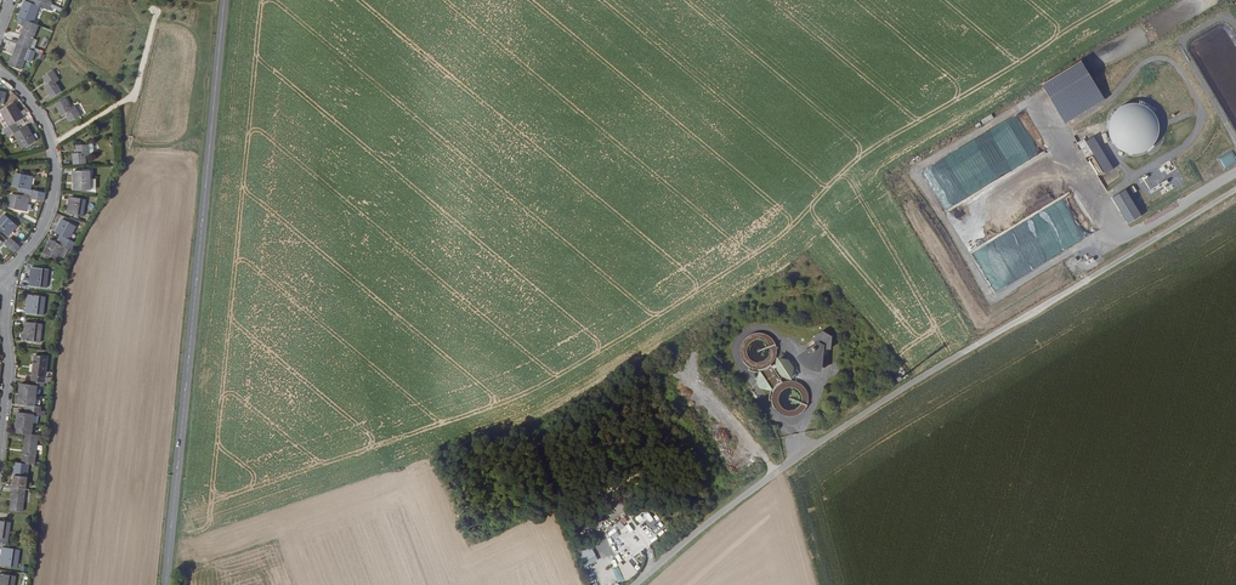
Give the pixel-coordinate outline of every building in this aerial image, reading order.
[(39,7),(48,10),(50,6),(34,0),(29,0),(28,2),(24,1),(18,17),(27,20),(32,23),(39,7)] [(29,49),(38,25),(32,23),(27,20),(23,30),(21,33),(17,44),(29,49)] [(1135,47),(1146,43),(1141,29),(1129,33),(1135,47)] [(25,59),(29,49),(17,44),(9,65),(20,70),(25,59)] [(31,62),(35,51),(29,49),(25,59),(31,62)] [(1081,61),(1042,84),(1065,123),(1105,100),(1081,61)] [(54,71),(60,78),(62,76),(56,69),(54,71)] [(43,87),(50,98),(60,92),(54,83),(57,81),(51,71),(42,77),(46,84),(43,87)] [(65,99),(54,105),(61,117),(65,115),(69,122),(80,116),(74,106),(70,109),(65,99)] [(13,103),(0,111),(9,126),(4,129),(6,133),(17,126),(15,123),(20,120),(22,119),(13,103)] [(1134,103),(1122,105),(1113,113),(1110,121),(1109,129),(1112,142),(1118,149),(1126,153),(1137,153),(1147,151),(1154,144),(1158,136),(1159,126),(1157,116),(1152,110),(1145,105),(1134,103)] [(946,160),(923,173),(944,210),(961,201),(960,201),(1037,158),(1034,152),(1044,146),(1025,112),(950,154),(956,165),(953,166),(955,170),(953,171),(946,160)] [(983,124),(993,118),(991,114),(981,120),(983,124)] [(35,141),(26,126),(24,127),(19,130),(17,126),(6,133),(8,137),(13,134),(22,149),(35,141)] [(1120,164),(1100,132),(1086,141),(1105,173),(1120,164)] [(85,163),(84,156),(89,155),(88,144),(76,145),(77,153),(73,154),(74,164),(85,163)] [(1167,175),(1177,168),(1171,160),(1161,167),(1167,175)] [(77,182),(77,190),(89,191),(90,179),(85,179),(85,172),(74,171),(73,181),(77,182)] [(15,172),(12,186),(29,190),(32,176),(15,172)] [(1133,185),(1113,198),(1128,224),(1147,211),(1133,185)] [(10,194),(8,208),(12,209),(11,211),(15,212),(15,209),(24,211),(27,198),(10,194)] [(69,197),(66,214),(74,215),(73,217),(78,218),(78,216),(82,217),(85,200),(69,197)] [(1166,213),(1163,209),(1143,222),(1146,227),(1166,213)] [(0,218),(0,229),(7,236),(17,225),(4,214),(0,218)] [(68,239),(75,226),(61,219),(55,232),(59,234),(63,236),(61,240),(72,246),(74,242),(68,239)] [(18,246),(10,238),(7,241),(16,249),(18,246)] [(57,260),(64,247),(70,250),(72,246),(61,240),(57,238),(55,242),(50,240),(43,253),(57,260)] [(16,249),(7,241),(4,244),(13,252),(16,249)] [(1014,258),(1021,255),(1018,248),(1006,253),(1016,277),(1033,271),(1031,264),(1025,266),(1023,260),(1016,263),(1014,258)] [(31,267),(29,286),(45,288),(48,269),(31,267)] [(28,294),(25,313),(42,315),(45,297),(28,294)] [(41,324),(24,322),(22,340),(39,342),(41,324)] [(816,343),(796,356),(799,359),(801,363),(805,365),(809,368),(815,369),(820,370),(823,347),(830,348),(831,337),(823,331),(813,337),(816,343)] [(45,381),(48,356),(35,355),(32,380),(45,381)] [(37,395),(38,385),(44,386),(45,381),(32,380),(32,384),(21,383),(20,393),(37,395)] [(35,405),(37,395),(20,393),(19,403),(24,404),(29,404),(28,409),(41,411),(42,406),(35,405)] [(33,424),(34,414),(41,415),(41,411),(28,409),(28,413),(18,412),(16,422),(33,424)] [(32,434),(33,424),(16,422),(15,432),(21,433),(25,433),(25,438),(37,439),(38,434),(32,434)] [(34,464),(37,439),(25,438),(22,463),(28,464),(34,464)] [(25,489),(28,464),(22,463),(16,462),(13,487),(25,489)] [(22,511),(25,489),(13,487),(10,510),(22,511)] [(644,512),(633,519),(637,525),(648,518),(644,512)] [(617,534),(626,530),(625,529),(629,526),(625,519),(612,526),(617,534)] [(9,522),(0,520),(0,542),(6,543),(6,538),(7,538),(9,522)] [(617,535),(614,528),(603,532),(606,539),(617,535)] [(0,561),(0,565),(16,567),(19,549),(2,546),(0,561)] [(579,553),(583,562),(595,556),(591,547),(579,553)] [(637,569),(636,567),(644,560),(638,553),(622,567),(630,575),(637,569)] [(15,575),(0,573),(0,584),(14,584),(15,575)]
